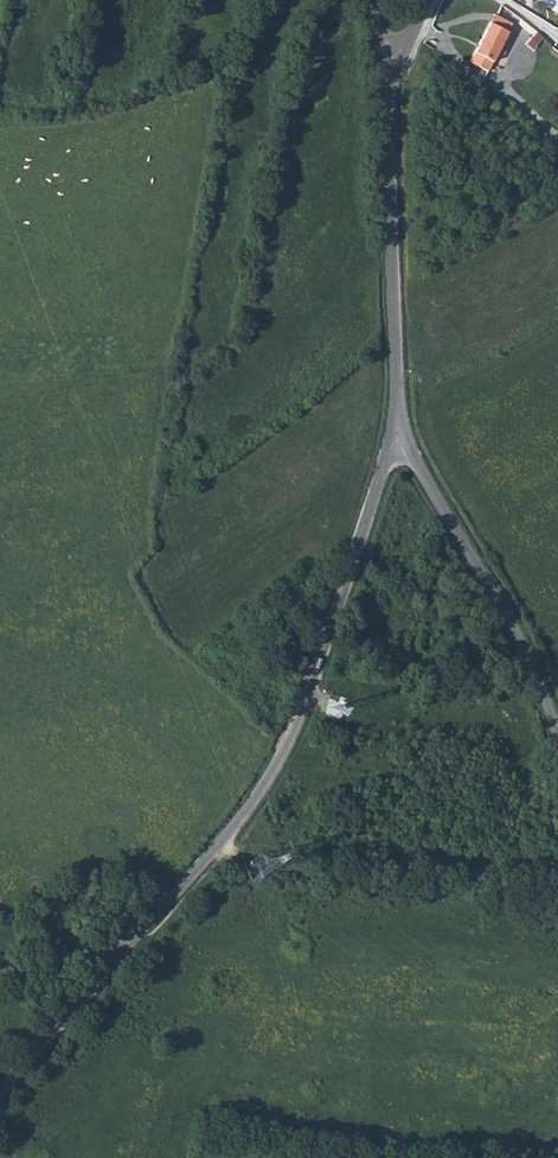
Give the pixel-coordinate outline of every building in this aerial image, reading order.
[(512,24),(494,15),(470,62),(488,71),(512,24)]
